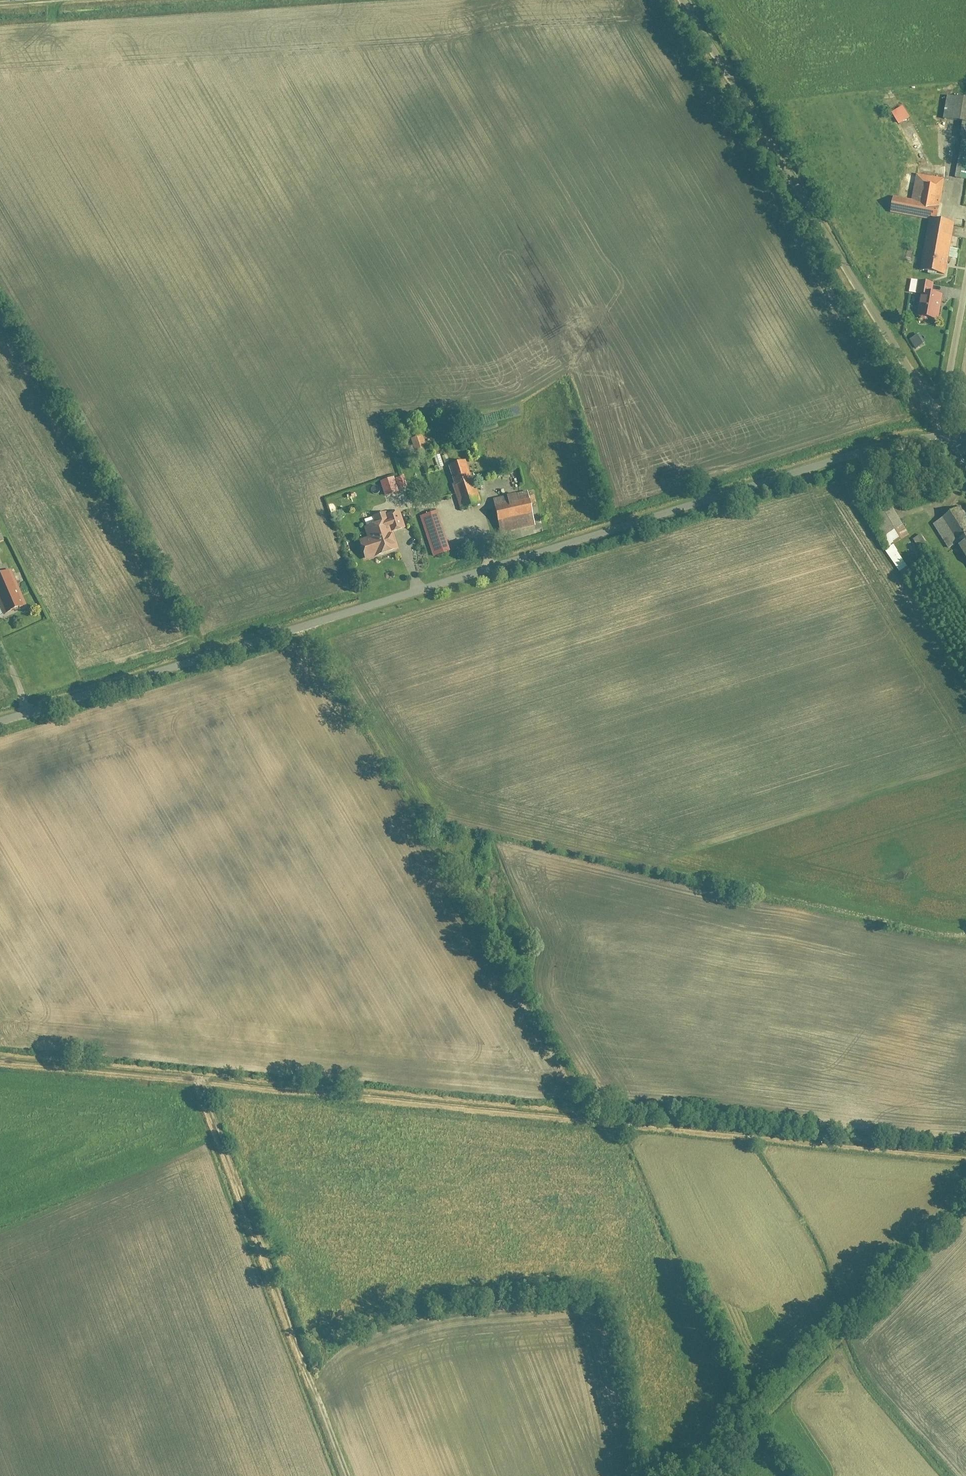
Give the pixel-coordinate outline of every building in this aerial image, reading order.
[(965,181),(965,101),(948,97),(944,119),(963,123),(960,138),(963,139),(956,179),(965,181)] [(890,213),(938,223),(946,181),(917,175),(912,197),(894,194),(890,213)] [(930,223),(921,274),(945,278),(953,227),(930,223)] [(922,294),(918,319),(940,322),(943,295),(927,293),(929,282),(911,280),(909,293),(922,294)] [(446,466),(460,509),(481,502),(468,459),(446,466)] [(495,500),(501,532),(535,525),(528,493),(495,500)] [(904,540),(897,531),(903,528),(889,503),(872,512),(880,526),(876,528),(890,549),(904,540)] [(960,508),(933,525),(949,550),(959,544),(965,555),(965,518),(960,508)] [(382,517),(384,522),(365,528),(369,539),(360,542),(366,560),(396,551),(391,535),(406,530),(401,511),(382,517)] [(422,518),(434,555),(452,549),(440,512),(422,518)] [(0,579),(0,610),(2,615),(27,605),(14,573),(0,579)]
